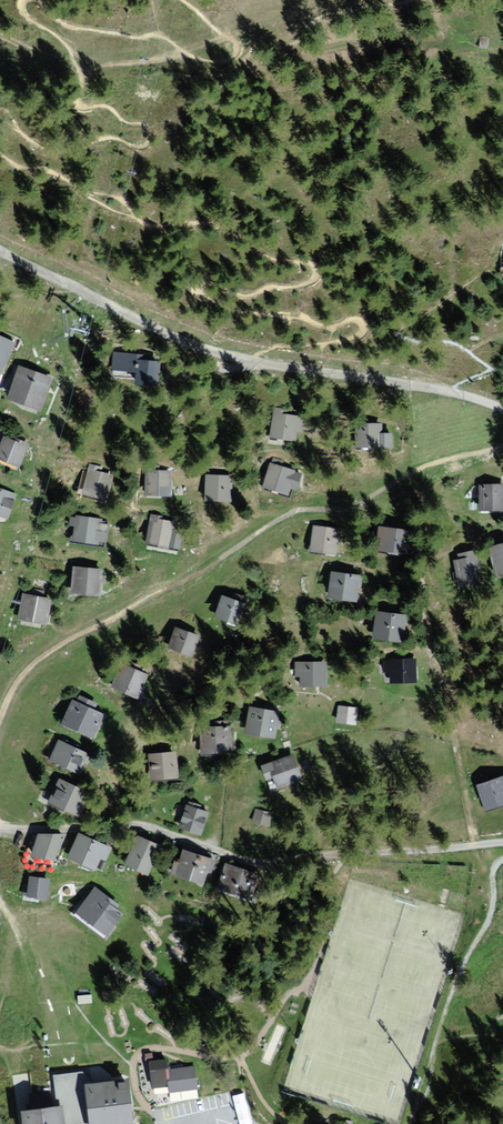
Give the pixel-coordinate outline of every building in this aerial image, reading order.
[(0,332),(0,369),(8,373),(22,342),(0,332)] [(144,357),(113,354),(111,368),(139,370),(138,382),(153,383),(155,365),(143,364),(144,357)] [(51,377),(15,366),(4,400),(41,411),(51,377)] [(314,415),(278,411),(274,440),(304,443),(305,435),(311,435),(314,415)] [(389,422),(363,422),(363,450),(389,450),(389,422)] [(0,435),(0,461),(20,467),(27,443),(0,435)] [(102,464),(92,462),(86,497),(114,502),(118,474),(101,471),(102,464)] [(302,470),(274,463),(267,487),(295,494),(302,470)] [(179,471),(149,472),(149,499),(179,499),(179,471)] [(239,476),(209,475),(208,503),(238,504),(239,476)] [(487,484),(488,513),(502,513),(502,483),(487,484)] [(0,489),(0,514),(9,516),(15,493),(0,489)] [(106,519),(81,516),(79,541),(104,543),(106,519)] [(182,522),(155,519),(151,544),(178,548),(182,522)] [(420,528),(388,525),(385,551),(417,554),(420,528)] [(347,528),(321,526),(318,553),(344,555),(347,528)] [(486,547),(462,553),(471,589),(495,583),(486,547)] [(104,570),(73,566),(70,594),(101,597),(104,570)] [(372,577),(342,575),(340,602),(369,605),(372,577)] [(53,598),(22,593),(17,621),(48,626),(53,598)] [(248,625),(255,604),(229,595),(222,616),(248,625)] [(418,612),(383,609),(381,638),(416,641),(418,612)] [(208,634),(181,626),(174,649),(200,657),(208,634)] [(419,657),(385,660),(387,674),(396,673),(397,682),(421,680),(419,657)] [(335,660),(300,661),(301,677),(306,677),(307,689),(336,688),(335,660)] [(156,675),(125,663),(115,687),(146,700),(156,675)] [(112,714),(78,699),(67,724),(101,739),(112,714)] [(287,709),(255,705),(251,734),(284,739),(287,709)] [(361,709),(342,707),(341,724),(360,725),(361,709)] [(233,728),(206,728),(206,755),(233,755),(233,728)] [(97,754),(66,740),(56,762),(87,776),(97,754)] [(177,752),(146,755),(149,783),(179,781),(177,752)] [(310,782),(301,755),(264,768),(273,794),(310,782)] [(89,792),(57,777),(46,802),(78,816),(89,792)] [(486,785),(496,811),(502,809),(502,779),(486,785)] [(213,813),(192,806),(184,829),(205,837),(213,813)] [(273,813),(258,810),(255,825),(271,827),(273,813)] [(38,854),(61,861),(68,839),(45,832),(38,854)] [(114,847),(84,834),(73,857),(103,871),(114,847)] [(167,848),(140,837),(128,866),(155,877),(167,848)] [(215,858),(182,848),(173,876),(207,886),(215,858)] [(266,876),(235,867),(230,886),(261,894),(266,876)] [(58,877),(32,875),(31,902),(57,903),(58,877)] [(131,911),(100,888),(80,915),(111,938),(131,911)] [(95,994),(80,994),(81,1006),(95,1005),(95,994)] [(168,1063),(150,1065),(152,1087),(170,1085),(171,1089),(192,1087),(191,1069),(169,1071),(168,1063)] [(56,1106),(62,1105),(65,1123),(135,1123),(130,1080),(84,1085),(81,1072),(52,1075),(56,1106)] [(21,1111),(22,1123),(65,1123),(62,1105),(56,1106),(21,1111)]
